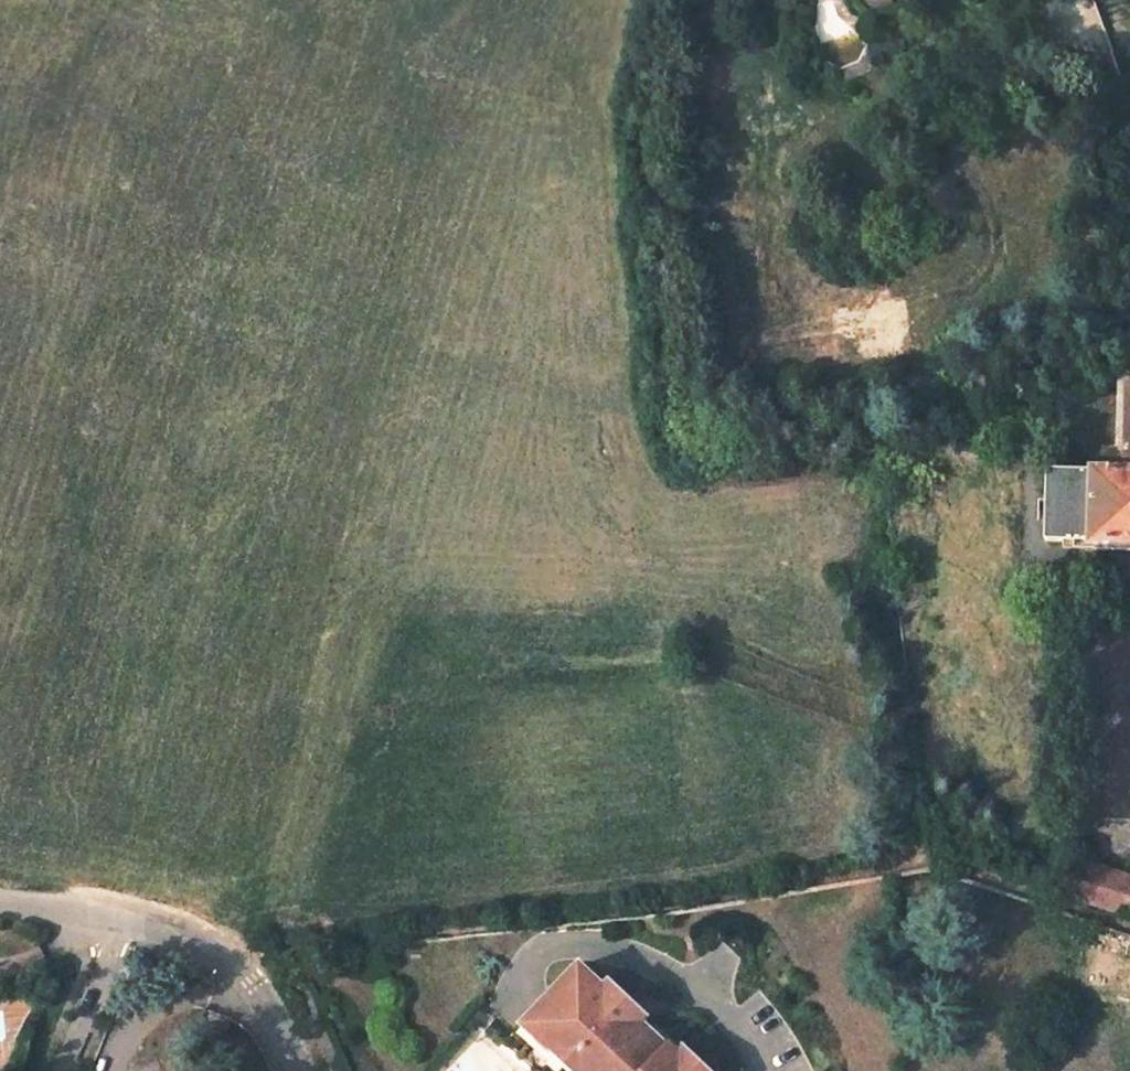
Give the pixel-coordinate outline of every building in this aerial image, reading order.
[(1048,543),(1129,545),(1129,377),(1128,472),(1049,473),(1048,543)] [(1086,863),(1074,901),(1129,918),(1129,877),(1086,863)] [(521,1021),(534,1032),(527,1040),(546,1058),(550,1053),(569,1070),(707,1070),(672,1038),(669,1042),(646,1020),(633,1006),(622,995),(608,983),(580,960),(521,1021)]
